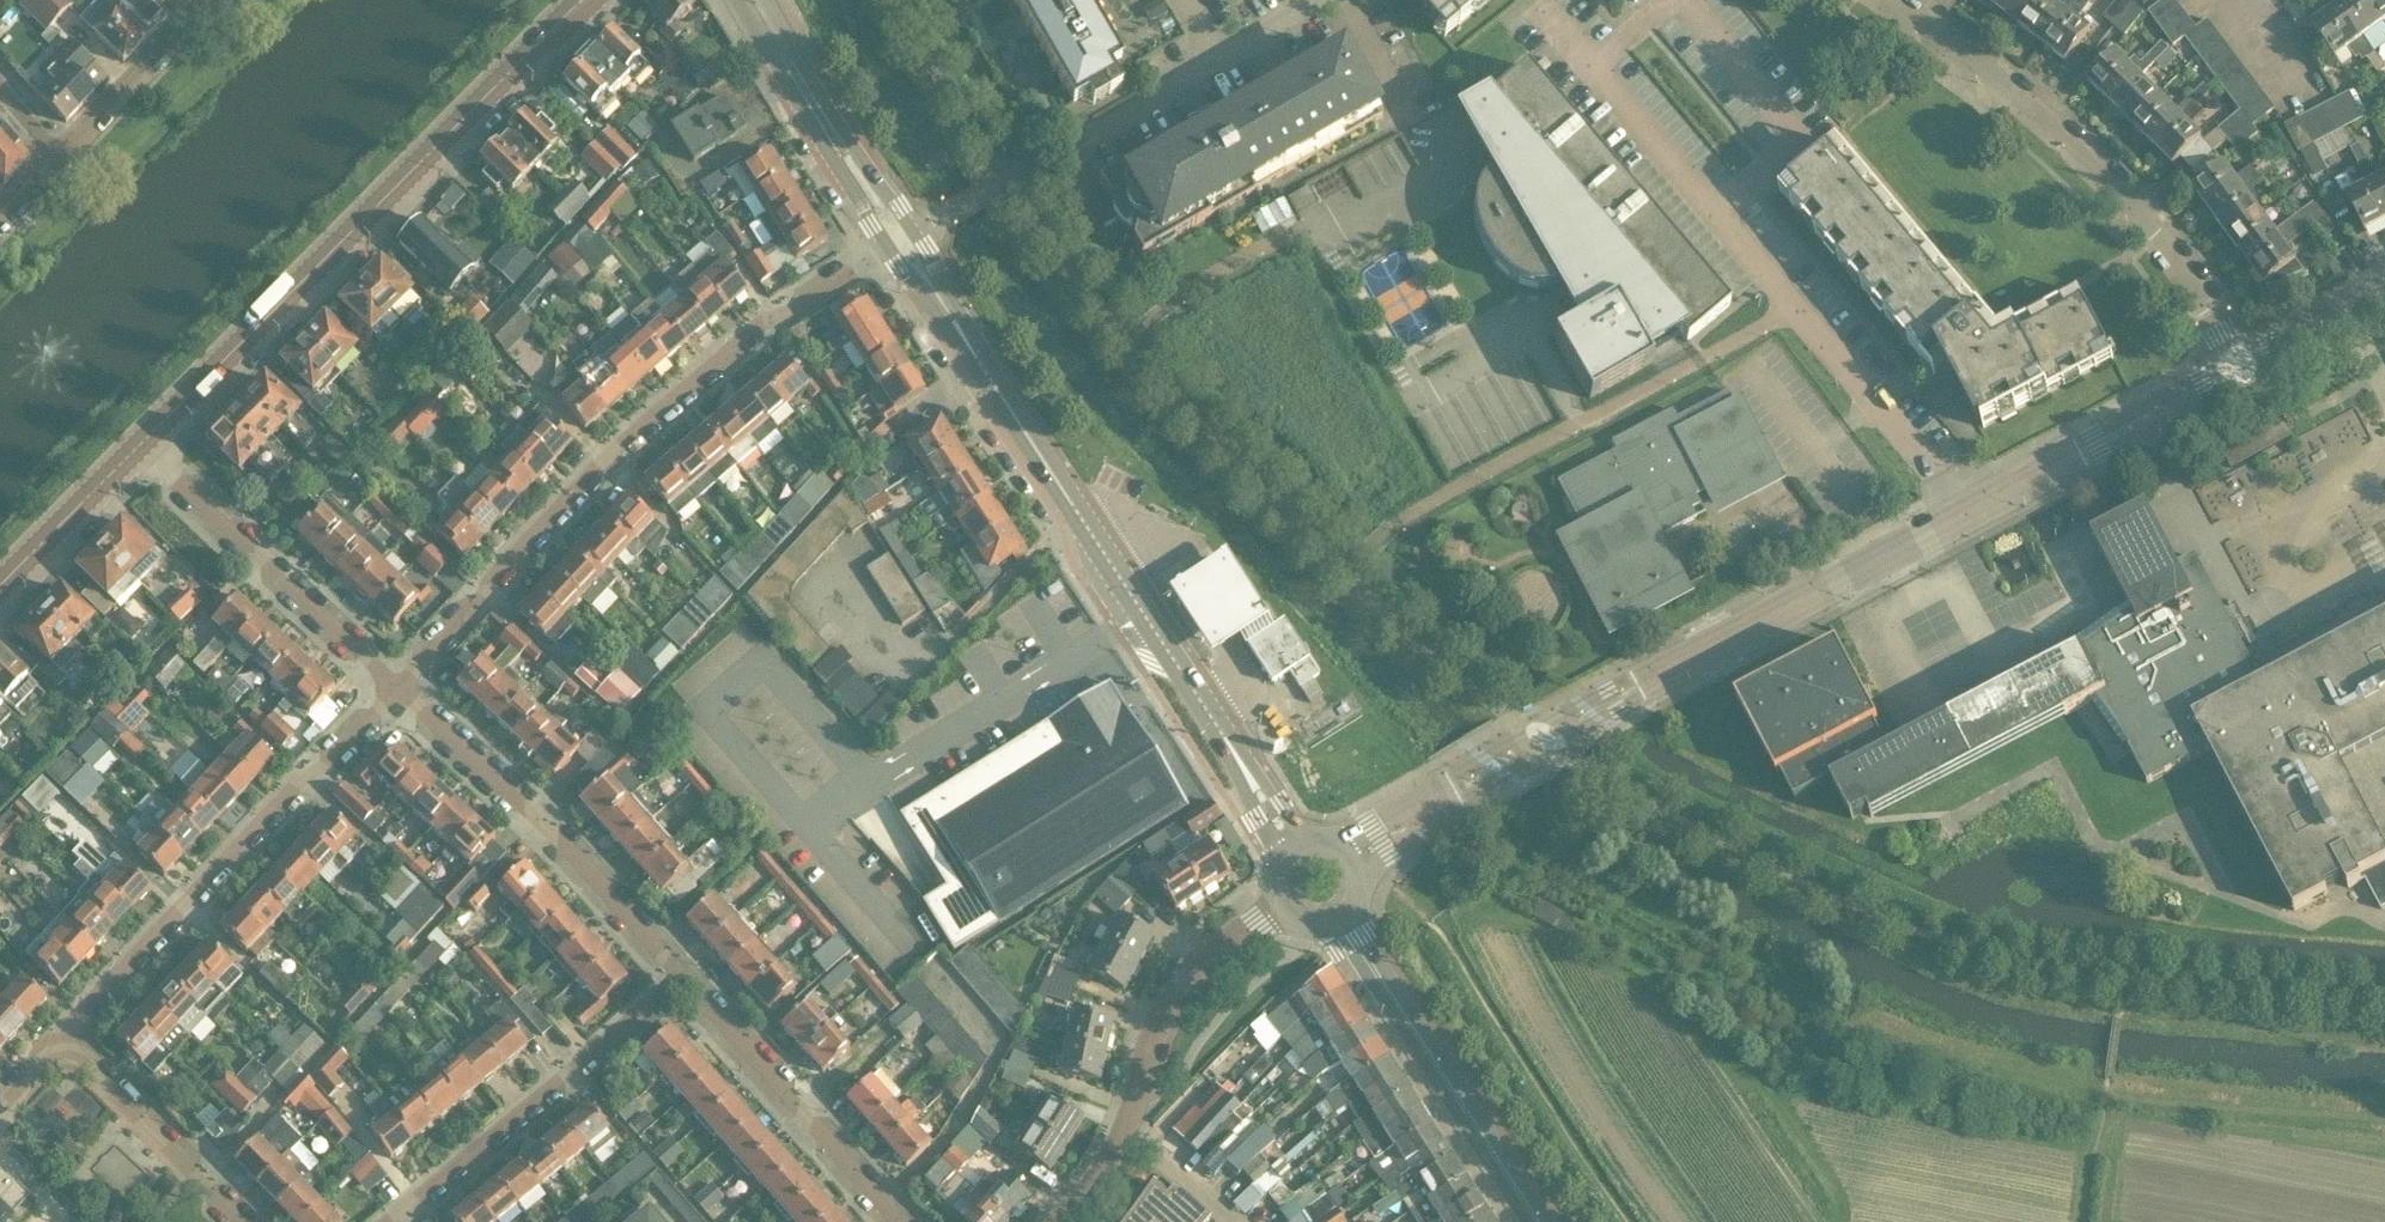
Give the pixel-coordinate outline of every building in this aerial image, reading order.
[(42,0),(23,0),(18,5),(46,33),(61,18),(42,0)] [(61,18),(75,4),(70,0),(42,0),(61,18)] [(113,7),(106,0),(101,0),(81,20),(124,63),(147,40),(113,7)] [(147,40),(167,19),(158,10),(166,2),(164,0),(120,0),(113,7),(147,40)] [(642,3),(666,27),(660,33),(670,43),(681,32),(672,23),(691,4),(687,0),(644,0),(642,3)] [(1072,101),(1102,84),(1108,94),(1120,87),(1108,67),(1120,60),(1139,49),(1112,4),(1099,1),(1089,6),(1086,0),(1013,0),(1072,101)] [(1436,29),(1438,27),(1450,16),(1459,27),(1461,26),(1459,24),(1472,13),(1473,15),(1474,14),(1466,4),(1470,0),(1411,0),(1436,29)] [(1985,0),(1995,8),(2002,0),(1976,0),(1982,5),(1985,0)] [(2019,26),(2039,0),(2002,0),(1995,8),(2004,15),(2001,19),(2015,30),(2019,26)] [(2050,0),(2039,0),(2019,26),(2042,44),(2067,13),(2062,9),(2050,0)] [(2067,63),(2091,31),(2077,20),(2084,10),(2077,6),(2081,0),(2068,0),(2062,9),(2067,13),(2042,44),(2067,63)] [(2134,6),(2127,0),(2117,0),(2103,19),(2115,28),(2134,6)] [(2181,7),(2176,0),(2165,0),(2148,12),(2157,25),(2181,7)] [(2384,24),(2367,0),(2349,0),(2336,10),(2360,42),(2363,40),(2384,24)] [(2384,24),(2384,0),(2367,0),(2384,24)] [(2134,6),(2115,28),(2126,37),(2144,14),(2134,6)] [(2190,18),(2181,7),(2157,25),(2166,36),(2190,18)] [(2360,42),(2336,10),(2312,27),(2336,60),(2349,51),(2356,60),(2359,58),(2363,63),(2366,60),(2374,54),(2363,40),(2360,42)] [(2190,18),(2166,36),(2174,47),(2185,38),(2197,29),(2197,28),(2190,18)] [(1004,45),(1021,36),(1012,19),(995,28),(1004,45)] [(2197,29),(2185,38),(2194,49),(2217,32),(2208,20),(2197,28),(2197,29)] [(595,45),(585,54),(619,88),(629,79),(633,83),(647,69),(609,31),(602,30),(594,38),(595,45)] [(2217,32),(2194,49),(2202,61),(2225,43),(2217,32)] [(1338,40),(1097,179),(1107,195),(1111,196),(1111,200),(1111,204),(1108,204),(1108,223),(1103,225),(1104,227),(1115,220),(1118,224),(1123,229),(1126,231),(1130,233),(1134,234),(1132,238),(1142,255),(1245,195),(1252,210),(1262,204),(1254,190),(1382,117),(1363,84),(1356,89),(1349,77),(1357,73),(1338,40)] [(2147,57),(2155,65),(2170,50),(2162,42),(2156,48),(2150,41),(2142,49),(2149,56),(2147,57)] [(2234,54),(2225,43),(2202,61),(2211,72),(2234,54)] [(58,84),(42,101),(66,124),(95,95),(94,94),(106,81),(68,44),(43,70),(58,84)] [(619,88),(585,54),(576,63),(570,63),(561,72),(562,78),(600,116),(614,102),(610,97),(619,88)] [(2155,65),(2147,57),(2142,63),(2135,57),(2127,65),(2116,54),(2089,82),(2110,104),(2138,76),(2141,79),(2155,65)] [(2234,54),(2211,72),(2219,83),(2243,65),(2234,54)] [(2375,54),(2374,54),(2366,60),(2380,77),(2384,72),(2384,67),(2375,54)] [(1538,64),(1538,65),(1543,71),(1544,71),(1551,66),(1551,65),(1545,58),(1538,64)] [(674,64),(660,77),(685,104),(699,90),(674,64)] [(2251,77),(2243,65),(2219,83),(2228,95),(2251,77)] [(1559,281),(1560,279),(1583,320),(1553,337),(1589,399),(1652,363),(1643,347),(1675,329),(1687,342),(1729,305),(1526,67),(1484,103),(1495,116),(1473,129),(1498,172),(1494,173),(1491,174),(1489,175),(1487,176),(1485,178),(1482,180),(1480,183),(1478,186),(1477,189),(1476,192),(1475,197),(1474,202),(1474,207),(1474,211),(1474,216),(1475,221),(1476,226),(1477,231),(1477,233),(1479,238),(1480,240),(1481,242),(1483,246),(1498,268),(1500,269),(1503,273),(1506,276),(1510,278),(1514,281),(1517,283),(1522,285),(1525,286),(1532,288),(1540,289),(1545,289),(1548,288),(1551,287),(1554,285),(1557,283),(1559,281)] [(2138,76),(2110,104),(2131,124),(2159,97),(2141,79),(2138,76)] [(2251,77),(2228,95),(2236,105),(2259,88),(2251,77)] [(2196,107),(2198,106),(2197,106),(2211,91),(2204,84),(2188,100),(2196,107)] [(2268,98),(2259,88),(2236,105),(2240,111),(2244,116),(2268,98)] [(2350,92),(2336,100),(2350,126),(2364,119),(2350,92)] [(722,97),(673,128),(694,162),(745,130),(738,119),(736,120),(722,97)] [(2177,115),(2175,113),(2159,97),(2131,124),(2152,145),(2179,118),(2176,115),(2177,115)] [(2276,109),(2268,98),(2244,116),(2250,124),(2252,127),(2254,127),(2253,126),(2276,109)] [(2196,107),(2188,100),(2175,113),(2177,115),(2176,115),(2179,118),(2152,145),(2175,167),(2188,153),(2198,166),(2228,142),(2218,129),(2203,141),(2189,127),(2204,112),(2198,106),(2196,107)] [(2336,100),(2325,106),(2338,132),(2350,126),(2336,100)] [(2338,132),(2325,106),(2312,113),(2325,139),(2338,132)] [(2250,124),(2244,116),(2240,111),(2218,129),(2228,142),(2250,124)] [(2325,139),(2312,113),(2299,119),(2313,146),(2314,145),(2325,139)] [(504,138),(534,167),(555,145),(548,137),(555,129),(541,115),(533,123),(524,115),(509,130),(511,131),(504,138)] [(2313,146),(2299,119),(2284,127),(2299,153),(2301,152),(2301,153),(2301,152),(2313,146)] [(2250,124),(2228,142),(2237,152),(2259,134),(2254,127),(2252,127),(2250,124)] [(18,172),(30,160),(0,125),(0,154),(18,172)] [(594,144),(618,168),(619,167),(623,172),(637,157),(608,129),(594,144)] [(534,167),(504,138),(498,145),(496,144),(481,159),(489,167),(481,175),(496,190),(504,181),(512,189),(534,167)] [(618,168),(594,144),(580,159),(605,182),(618,168)] [(1997,350),(1838,161),(1846,155),(1850,160),(1852,159),(1851,158),(1850,159),(1839,146),(1840,145),(1839,144),(1838,146),(1831,151),(1830,151),(1791,183),(1793,185),(1804,198),(1793,207),(1794,208),(1796,207),(1807,219),(1805,221),(1806,222),(1816,213),(1827,226),(1817,235),(1817,236),(1819,234),(1830,247),(1828,249),(1829,250),(1840,241),(1851,254),(1840,263),(1841,264),(1843,262),(1853,275),(1852,277),(1852,278),(1863,269),(1874,282),(1863,291),(1864,292),(1866,290),(1877,303),(1875,305),(1876,306),(1887,297),(1897,310),(1887,319),(1888,320),(1889,318),(1900,331),(1898,332),(1899,334),(1901,332),(1912,345),(1910,346),(1911,348),(1913,346),(1924,359),(1922,360),(1923,361),(1925,360),(1938,349),(1952,376),(1955,383),(1962,395),(1964,400),(1973,416),(1976,421),(1979,427),(1982,425),(1985,429),(1986,428),(1985,426),(2000,418),(2001,421),(2002,420),(1995,408),(2010,400),(2017,412),(2018,411),(2017,409),(2032,401),(2033,403),(2034,403),(2028,391),(2042,383),(2049,395),(2050,394),(2049,392),(2064,384),(2065,386),(2066,386),(2060,373),(2074,366),(2081,378),(2082,377),(2081,375),(2096,367),(2097,369),(2098,369),(2092,356),(2109,348),(2085,302),(2084,303),(2079,293),(2078,293),(2078,294),(2064,302),(2063,301),(2062,302),(2063,304),(2069,301),(2073,309),(1997,350)] [(2355,147),(2351,149),(2360,166),(2369,162),(2360,144),(2355,147)] [(2314,145),(2313,146),(2301,152),(2315,178),(2314,178),(2315,178),(2328,171),(2314,145)] [(754,193),(784,173),(770,151),(741,169),(738,164),(727,172),(725,169),(700,186),(708,197),(732,182),(743,199),(754,193)] [(3,188),(18,172),(0,154),(0,186),(3,188)] [(648,161),(633,170),(643,187),(658,178),(648,161)] [(2277,169),(2272,161),(2255,173),(2261,181),(2277,169)] [(2346,196),(2365,232),(2384,222),(2384,205),(2374,182),(2379,179),(2369,162),(2360,166),(2353,170),(2362,188),(2356,191),(2346,196)] [(2242,189),(2245,193),(2261,181),(2255,173),(2251,168),(2235,180),(2224,165),(2193,189),(2211,213),(2242,189)] [(798,196),(784,173),(754,193),(768,215),(798,196)] [(2374,182),(2384,205),(2384,176),(2379,179),(2374,182)] [(562,195),(575,208),(587,196),(574,183),(562,195)] [(609,212),(611,214),(629,195),(615,183),(598,202),(609,212)] [(454,186),(440,201),(442,203),(451,210),(451,211),(465,196),(454,186)] [(1309,187),(1288,199),(1298,216),(1319,204),(1309,187)] [(2242,189),(2211,213),(2228,236),(2260,213),(2245,193),(2242,189)] [(575,208),(562,195),(548,210),(561,223),(575,208)] [(493,196),(484,205),(505,226),(514,217),(493,196)] [(798,196),(768,215),(759,221),(772,243),(812,217),(798,196)] [(609,212),(598,202),(581,221),(594,233),(611,214),(609,212)] [(2278,237),(2246,261),(2265,286),(2265,285),(2267,287),(2267,289),(2290,286),(2289,281),(2306,276),(2286,248),(2315,228),(2324,240),(2336,232),(2315,203),(2274,233),(2278,237)] [(2274,233),(2260,213),(2228,236),(2246,261),(2278,237),(2274,233)] [(812,217),(772,243),(745,261),(760,284),(775,274),(767,260),(787,247),(797,260),(827,241),(812,217)] [(408,233),(399,242),(426,268),(414,279),(433,297),(444,286),(432,274),(440,267),(447,273),(470,251),(458,240),(449,248),(421,221),(420,222),(416,218),(404,230),(408,233)] [(731,239),(740,233),(734,223),(724,229),(731,239)] [(578,224),(563,240),(576,251),(591,235),(578,224)] [(740,233),(731,239),(738,250),(747,244),(740,233)] [(690,268),(725,309),(746,291),(723,263),(734,254),(717,234),(705,244),(711,251),(690,268)] [(491,260),(512,283),(537,261),(516,237),(491,260)] [(566,243),(548,259),(565,279),(583,263),(566,243)] [(381,262),(361,282),(390,313),(411,292),(381,262)] [(557,279),(541,265),(527,281),(542,296),(557,279)] [(725,309),(690,268),(671,285),(682,298),(706,326),(725,309)] [(527,281),(508,302),(524,318),(542,296),(527,281)] [(390,313),(361,282),(340,303),(370,333),(376,339),(384,330),(379,324),(390,313)] [(840,301),(848,313),(859,306),(851,294),(840,301)] [(682,298),(663,315),(662,315),(686,343),(706,326),(682,298)] [(867,301),(859,306),(848,313),(837,320),(836,321),(838,325),(845,335),(826,346),(832,356),(850,344),(851,344),(881,324),(867,301)] [(508,302),(482,330),(507,354),(534,327),(524,318),(508,302)] [(652,323),(642,332),(666,360),(686,343),(662,315),(663,315),(653,304),(643,313),(652,323)] [(302,341),(333,371),(356,348),(325,318),(302,341)] [(895,346),(881,324),(851,344),(865,366),(895,346)] [(666,360),(642,332),(622,350),(646,378),(666,360)] [(333,371),(302,341),(282,361),(293,371),(284,380),(305,400),(333,371)] [(909,368),(895,346),(865,366),(879,388),(880,387),(909,368)] [(622,350),(603,366),(602,367),(626,395),(646,378),(622,350)] [(590,352),(569,370),(605,413),(626,395),(602,367),(603,366),(590,352)] [(784,359),(763,377),(787,404),(803,390),(811,399),(819,392),(810,381),(806,384),(784,359)] [(892,405),(894,409),(923,390),(909,368),(880,387),(892,405)] [(605,413),(569,370),(549,387),(564,404),(586,429),(605,413)] [(837,384),(829,373),(820,379),(828,390),(837,384)] [(450,375),(437,388),(436,389),(448,400),(449,399),(461,386),(450,375)] [(787,404),(763,377),(741,396),(766,422),(768,421),(787,404)] [(264,378),(235,408),(291,463),(292,462),(270,440),(281,429),(303,451),(315,439),(293,417),(298,411),(264,378)] [(436,389),(437,388),(430,381),(412,399),(413,400),(412,401),(433,422),(453,402),(449,399),(448,400),(436,389)] [(839,383),(837,384),(828,390),(835,401),(846,393),(839,383)] [(1616,451),(1556,482),(1583,533),(1566,542),(1611,628),(1679,592),(1653,542),(1696,519),(1691,511),(1700,506),(1695,497),(1711,489),(1720,507),(1773,479),(1728,393),(1677,420),(1672,411),(1612,443),(1616,451)] [(766,422),(741,396),(724,411),(757,449),(777,431),(768,421),(766,422)] [(433,422),(412,401),(394,419),(396,421),(395,422),(415,441),(433,422)] [(897,413),(894,409),(892,405),(880,413),(885,421),(897,413)] [(527,439),(553,463),(573,443),(549,420),(552,417),(541,407),(522,426),(519,430),(528,438),(527,439)] [(291,463),(235,408),(206,438),(240,471),(248,463),(270,484),(291,463)] [(757,449),(724,411),(703,429),(736,467),(757,449)] [(923,468),(956,447),(940,421),(906,443),(923,468)] [(415,441),(395,422),(379,439),(398,458),(415,441)] [(882,425),(875,432),(872,434),(863,443),(861,444),(875,459),(896,439),(882,425)] [(872,434),(867,427),(856,434),(863,443),(872,434)] [(736,467),(703,429),(684,446),(716,484),(736,467)] [(340,462),(342,463),(350,455),(329,435),(318,446),(338,464),(340,462)] [(527,439),(509,458),(535,482),(553,463),(527,439)] [(716,484),(684,446),(664,463),(696,501),(716,484)] [(973,472),(956,447),(923,468),(939,493),(973,472)] [(535,482),(509,458),(500,467),(489,457),(480,466),(492,476),(491,477),(516,501),(535,482)] [(338,464),(306,499),(315,506),(326,495),(335,485),(338,488),(352,473),(346,467),(342,463),(340,462),(338,464)] [(696,501),(664,463),(644,480),(677,518),(696,501)] [(841,468),(830,479),(836,485),(846,473),(841,468)] [(973,472),(939,493),(949,508),(934,518),(942,529),(947,527),(946,526),(990,498),(973,472)] [(491,477),(474,495),(473,496),(499,520),(516,501),(491,477)] [(814,477),(798,495),(812,511),(831,490),(819,478),(817,479),(814,477)] [(473,496),(474,495),(455,479),(437,497),(447,506),(446,507),(480,539),(499,520),(473,496)] [(859,479),(850,488),(863,507),(888,491),(880,480),(872,485),(869,481),(859,479)] [(846,490),(827,510),(847,529),(853,534),(867,524),(846,490)] [(384,518),(391,511),(372,493),(365,500),(384,518)] [(885,494),(863,509),(869,518),(892,504),(885,494)] [(319,510),(296,536),(315,553),(349,517),(326,495),(315,506),(319,510)] [(798,495),(778,517),(792,532),(812,511),(798,495)] [(627,497),(608,517),(645,551),(645,550),(655,559),(668,534),(664,531),(627,497)] [(1006,523),(990,498),(946,526),(947,527),(949,531),(955,532),(962,528),(973,544),(1006,523)] [(439,531),(437,534),(439,536),(462,558),(480,539),(446,507),(438,515),(447,523),(440,530),(439,531)] [(1735,698),(1777,776),(1781,775),(1796,801),(1833,781),(1852,820),(1868,812),(1872,818),(2105,696),(2131,748),(2129,749),(2147,784),(2210,751),(2294,911),(2328,894),(2326,889),(2344,880),(2348,889),(2362,881),(2360,877),(2363,875),(2382,910),(2384,908),(2384,618),(2260,684),(2239,643),(2247,639),(2237,621),(2230,625),(2195,559),(2179,568),(2147,507),(2092,535),(2139,623),(2086,651),(2084,648),(1890,749),(1865,701),(1868,699),(1839,643),(1772,679),(1735,698)] [(827,510),(815,523),(836,541),(847,529),(827,510)] [(391,511),(384,518),(403,537),(410,530),(391,511)] [(349,517),(315,553),(334,571),(369,534),(357,524),(349,517)] [(608,517),(590,536),(617,560),(626,550),(636,560),(645,551),(608,517)] [(792,532),(778,517),(761,536),(768,544),(775,550),(792,532)] [(431,521),(424,529),(435,540),(439,536),(437,534),(439,531),(440,530),(431,521)] [(896,559),(906,552),(895,536),(903,531),(896,521),(879,533),(896,559)] [(102,543),(99,546),(130,577),(137,584),(152,569),(150,567),(157,559),(121,523),(111,534),(108,533),(101,540),(102,543)] [(815,523),(805,534),(825,552),(836,541),(815,523)] [(1006,523),(973,544),(989,570),(1022,548),(1006,523)] [(369,534),(334,571),(354,589),(380,561),(380,562),(389,553),(369,534)] [(805,534),(795,545),(815,563),(825,552),(805,534)] [(590,536),(572,555),(609,590),(617,582),(606,571),(617,560),(590,536)] [(761,536),(744,555),(743,556),(756,571),(757,569),(775,550),(768,544),(761,536)] [(421,555),(429,546),(420,537),(412,546),(421,555)] [(815,563),(795,545),(784,557),(804,575),(815,563)] [(130,577),(99,546),(97,548),(94,547),(87,555),(87,558),(77,568),(93,584),(81,596),(104,618),(116,605),(137,584),(130,577)] [(429,546),(421,555),(423,556),(417,563),(435,579),(448,564),(429,546)] [(922,577),(906,552),(896,559),(912,584),(922,577)] [(743,556),(744,555),(741,553),(719,574),(738,594),(759,571),(757,569),(756,571),(743,556)] [(572,555),(554,575),(580,599),(591,609),(609,590),(572,555)] [(865,569),(873,581),(896,566),(888,555),(865,569)] [(784,557),(762,581),(793,588),(793,587),(804,575),(784,557)] [(380,561),(354,589),(373,607),(399,579),(392,573),(380,562),(380,561)] [(898,571),(896,566),(873,581),(880,592),(903,577),(898,571)] [(922,577),(912,584),(933,616),(950,605),(930,573),(922,578),(922,577)] [(580,599),(554,575),(536,594),(562,618),(563,618),(580,599)] [(907,585),(903,577),(880,592),(887,603),(910,588),(907,585)] [(695,598),(714,616),(715,615),(714,614),(733,595),(715,578),(695,598)] [(399,579),(373,607),(393,625),(416,600),(418,598),(414,594),(399,579)] [(793,588),(762,581),(747,597),(751,601),(789,605),(793,588)] [(430,592),(423,585),(414,594),(418,598),(416,600),(420,603),(430,592)] [(917,599),(910,588),(887,603),(894,614),(917,599)] [(61,589),(41,610),(83,652),(89,645),(90,640),(92,643),(104,631),(61,589)] [(562,618),(536,594),(517,614),(544,638),(544,637),(555,645),(573,627),(563,618),(562,618)] [(232,643),(257,617),(238,598),(213,625),(222,634),(193,665),(204,675),(232,643)] [(695,598),(678,617),(697,635),(714,616),(695,598)] [(925,612),(917,599),(894,614),(902,626),(925,612)] [(799,616),(789,605),(751,601),(780,634),(799,616)] [(83,652),(41,610),(30,621),(27,619),(15,631),(26,641),(27,639),(46,658),(37,667),(59,688),(67,679),(73,685),(89,670),(81,661),(84,657),(81,654),(83,652)] [(799,616),(780,634),(788,644),(808,626),(799,616)] [(257,617),(232,643),(251,661),(276,634),(257,617)] [(697,635),(678,617),(663,633),(681,651),(697,635)] [(1278,624),(1249,643),(1265,667),(1263,668),(1264,671),(1266,670),(1273,682),(1291,670),(1301,686),(1320,673),(1284,619),(1281,622),(1280,621),(1277,622),(1278,624)] [(524,652),(531,644),(513,626),(497,642),(507,651),(491,667),(485,662),(494,652),(487,646),(477,657),(480,660),(457,684),(477,703),(508,669),(516,660),(523,652),(524,652)] [(817,636),(808,626),(788,644),(797,654),(817,636)] [(296,653),(276,634),(251,661),(271,679),(296,653)] [(817,636),(797,654),(806,664),(826,646),(817,636)] [(652,667),(660,674),(678,654),(663,639),(645,658),(653,665),(652,667)] [(542,654),(531,644),(524,652),(534,663),(542,654)] [(834,655),(826,646),(806,664),(814,674),(834,656),(834,655)] [(840,649),(834,655),(834,656),(814,674),(825,686),(847,666),(852,662),(840,649)] [(168,650),(146,673),(165,691),(187,668),(168,650)] [(5,702),(14,711),(23,702),(37,688),(0,652),(0,697),(5,702)] [(296,653),(271,679),(289,696),(278,708),(279,709),(315,671),(296,653)] [(562,688),(569,680),(560,672),(550,663),(540,675),(558,692),(562,688)] [(584,665),(574,677),(618,717),(640,693),(617,672),(605,684),(584,665)] [(856,676),(847,666),(825,686),(833,696),(856,676)] [(660,674),(652,667),(642,677),(649,684),(660,674)] [(232,682),(231,681),(217,668),(207,679),(222,692),(232,682)] [(527,686),(508,669),(477,703),(495,721),(527,686)] [(334,689),(315,671),(279,709),(286,715),(292,709),(304,721),(307,718),(325,698),(334,689)] [(856,676),(833,696),(842,705),(864,685),(856,676)] [(232,682),(222,692),(235,705),(248,690),(234,678),(231,681),(232,682)] [(580,690),(569,680),(562,688),(572,698),(580,690)] [(864,685),(842,705),(850,715),(873,694),(864,685)] [(528,687),(527,686),(495,721),(515,739),(539,713),(521,695),(528,687)] [(127,697),(140,708),(149,699),(136,687),(127,697)] [(882,704),(880,702),(873,694),(850,715),(858,724),(882,704)] [(887,696),(880,702),(882,704),(858,724),(868,735),(899,708),(887,696)] [(140,708),(127,697),(110,715),(122,727),(140,708)] [(342,714),(325,698),(307,718),(324,733),(342,714)] [(12,717),(0,706),(0,729),(12,717)] [(1122,706),(935,823),(988,909),(965,923),(959,913),(957,914),(974,940),(1186,807),(1122,706)] [(261,729),(268,721),(257,710),(249,718),(261,729)] [(539,713),(515,739),(534,757),(559,731),(567,723),(557,715),(550,723),(539,713)] [(268,721),(261,729),(260,729),(281,749),(295,734),(274,714),(268,721)] [(102,715),(90,727),(113,749),(121,741),(130,750),(134,745),(102,715)] [(228,755),(255,780),(274,760),(250,738),(253,734),(241,723),(235,730),(243,739),(237,746),(229,739),(221,748),(228,755)] [(312,728),(303,737),(312,747),(321,737),(312,728)] [(559,731),(534,757),(553,776),(576,752),(578,749),(577,749),(574,746),(559,731)] [(70,751),(94,773),(112,755),(88,732),(70,751)] [(577,749),(578,749),(576,752),(589,765),(607,746),(593,733),(577,749)] [(607,746),(589,765),(603,778),(624,757),(610,743),(607,746)] [(377,778),(394,793),(418,767),(398,748),(390,757),(380,748),(355,775),(369,787),(377,778)] [(94,773),(70,751),(47,773),(82,807),(105,784),(94,773)] [(228,755),(210,775),(236,800),(255,780),(228,755)] [(690,785),(698,777),(679,755),(670,762),(690,785)] [(585,797),(580,801),(600,824),(626,801),(626,800),(635,792),(641,786),(642,786),(626,769),(631,764),(624,757),(603,778),(585,797)] [(22,765),(14,773),(27,785),(34,777),(22,765)] [(437,785),(418,767),(394,793),(413,811),(437,785)] [(236,800),(210,775),(201,784),(189,773),(180,783),(192,793),(192,794),(218,819),(236,800)] [(42,777),(18,802),(42,824),(47,818),(42,814),(60,795),(42,777)] [(698,777),(690,785),(691,785),(682,793),(689,801),(688,803),(694,810),(705,801),(712,808),(719,801),(698,777)] [(363,825),(364,826),(364,825),(375,813),(345,784),(333,796),(363,825)] [(457,803),(437,785),(413,811),(432,829),(457,803)] [(626,801),(600,824),(621,847),(647,823),(656,815),(635,792),(626,800),(626,801)] [(192,794),(175,812),(174,813),(200,838),(218,819),(192,794)] [(174,813),(175,812),(159,799),(140,818),(143,820),(182,857),(200,838),(174,813)] [(475,820),(457,803),(432,829),(451,847),(475,820)] [(1163,833),(1171,845),(1190,832),(1193,836),(1220,818),(1210,803),(1163,833)] [(0,820),(0,821),(14,834),(20,828),(13,820),(15,818),(9,811),(0,820)] [(375,813),(364,825),(374,834),(384,823),(375,813)] [(311,834),(345,867),(365,846),(331,814),(311,834)] [(143,820),(134,830),(139,834),(132,842),(139,849),(138,851),(140,853),(165,876),(182,857),(143,820)] [(495,839),(475,820),(451,847),(467,861),(471,865),(472,864),(495,839)] [(14,834),(0,821),(0,848),(14,834)] [(667,846),(647,823),(621,847),(641,869),(667,846)] [(398,826),(390,835),(395,840),(403,831),(398,826)] [(1171,845),(1163,833),(1142,846),(1151,858),(1171,845)] [(345,867),(311,834),(294,852),(321,877),(332,866),(339,873),(345,867)] [(1180,859),(1202,893),(1230,876),(1207,841),(1180,859)] [(401,861),(409,853),(399,843),(391,852),(401,861)] [(684,865),(667,846),(641,869),(661,892),(664,890),(678,905),(696,888),(693,884),(718,862),(704,846),(684,865)] [(294,852),(275,871),(302,897),(321,877),(294,852)] [(409,853),(401,861),(420,879),(420,878),(421,878),(423,876),(431,867),(421,857),(417,861),(409,853)] [(796,906),(804,898),(765,853),(756,861),(796,906)] [(96,876),(132,910),(150,890),(126,867),(115,856),(96,876)] [(1202,893),(1180,859),(1152,877),(1174,911),(1202,893)] [(96,876),(80,862),(74,869),(89,883),(78,895),(79,897),(114,929),(132,910),(96,876)] [(1124,864),(1111,878),(1133,897),(1146,884),(1124,864)] [(525,865),(520,869),(498,889),(502,893),(510,902),(499,912),(509,921),(519,912),(546,889),(525,865)] [(455,911),(464,902),(478,886),(482,882),(482,881),(466,866),(449,885),(438,895),(454,910),(455,911)] [(302,897),(275,871),(257,890),(284,916),(284,915),(296,927),(314,908),(302,897)] [(421,878),(420,878),(438,895),(449,885),(447,883),(434,884),(433,885),(423,876),(421,878)] [(1133,897),(1111,878),(1096,895),(1103,901),(1109,895),(1124,908),(1133,897)] [(403,923),(417,936),(444,908),(420,885),(394,912),(404,921),(403,923)] [(490,897),(478,886),(464,902),(476,913),(490,898),(490,897)] [(566,911),(546,889),(519,912),(539,935),(566,911)] [(284,916),(257,890),(239,909),(266,934),(284,916)] [(79,897),(61,916),(96,949),(114,929),(79,897)] [(727,966),(754,943),(713,897),(686,920),(727,966)] [(824,920),(804,898),(796,906),(815,928),(824,920)] [(1540,902),(1532,917),(1561,933),(1568,922),(1555,916),(1557,911),(1540,902)] [(266,934),(239,909),(221,928),(255,961),(274,942),(266,934)] [(566,911),(539,935),(559,958),(586,934),(566,911)] [(61,916),(43,935),(78,968),(96,949),(61,916)] [(1102,946),(1137,965),(1152,937),(1117,918),(1102,946)] [(837,936),(824,920),(815,928),(829,943),(837,936)] [(417,936),(403,923),(386,940),(393,948),(394,947),(401,954),(410,945),(409,944),(417,936)] [(416,962),(428,973),(438,961),(445,968),(460,952),(436,930),(427,940),(432,944),(416,962)] [(586,934),(559,958),(579,980),(606,957),(586,934)] [(78,968),(43,935),(25,954),(60,987),(78,968)] [(837,936),(829,943),(812,958),(825,974),(851,952),(844,944),(837,936)] [(188,962),(225,997),(244,976),(207,942),(188,962)] [(754,943),(727,966),(747,989),(774,965),(754,943)] [(1137,965),(1102,946),(1088,972),(1122,991),(1137,965)] [(394,947),(393,948),(384,957),(392,964),(401,954),(394,947)] [(968,947),(949,963),(1007,1030),(1026,1013),(968,947)] [(475,951),(470,956),(490,979),(498,972),(477,948),(474,950),(475,951)] [(606,957),(579,980),(596,999),(575,1017),(582,1026),(608,1003),(605,999),(627,980),(606,957)] [(1043,979),(1075,991),(1080,977),(1079,976),(1082,966),(1055,957),(1046,979),(1044,979),(1043,979)] [(558,959),(547,968),(565,990),(576,981),(558,959)] [(868,989),(877,981),(858,959),(849,966),(855,974),(868,989)] [(225,997),(188,962),(170,981),(207,1015),(225,997)] [(428,973),(416,962),(396,983),(408,994),(428,973)] [(270,963),(259,975),(286,999),(297,987),(270,963)] [(846,963),(820,986),(829,996),(855,974),(849,966),(846,963)] [(794,988),(774,965),(747,989),(768,1012),(794,988)] [(374,966),(356,986),(369,997),(387,978),(374,966)] [(1279,1036),(1345,991),(1330,968),(1296,995),(1266,1020),(1279,1036)] [(498,972),(490,979),(510,1001),(518,994),(498,972)] [(965,1074),(973,1083),(987,1060),(913,975),(895,989),(907,1005),(888,1022),(896,1031),(914,1015),(923,1025),(935,1038),(935,1039),(945,1051),(957,1065),(957,1066),(965,1074)] [(3,999),(3,1000),(26,1022),(46,1001),(23,979),(3,999)] [(1075,991),(1043,979),(1035,999),(1044,1003),(1047,997),(1069,1005),(1075,991)] [(207,1015),(170,981),(152,1000),(190,1037),(208,1016),(207,1015)] [(877,981),(868,989),(889,1013),(898,1006),(877,981)] [(408,994),(396,983),(376,1004),(387,1016),(408,994)] [(369,997),(356,986),(338,1005),(351,1017),(369,997)] [(518,995),(518,994),(510,1001),(530,1024),(540,1015),(532,1006),(536,1003),(524,990),(518,995)] [(1355,1008),(1345,991),(1279,1036),(1281,1038),(1296,1025),(1304,1038),(1298,1044),(1355,1008)] [(3,999),(0,997),(0,1037),(6,1043),(26,1022),(3,1000),(3,999)] [(172,1055),(189,1037),(152,1000),(133,1020),(172,1055)] [(483,1041),(503,1066),(527,1046),(513,1029),(520,1023),(502,1001),(485,1015),(497,1030),(483,1041)] [(802,1050),(837,1018),(828,1009),(820,1016),(807,1002),(781,1027),(802,1050)] [(387,1016),(376,1004),(356,1026),(367,1037),(387,1016)] [(554,1008),(545,1016),(562,1035),(572,1027),(554,1008)] [(1355,1008),(1298,1044),(1291,1051),(1298,1058),(1310,1047),(1324,1038),(1329,1047),(1330,1047),(1365,1024),(1355,1008)] [(1065,1044),(1104,1052),(1110,1021),(1071,1013),(1065,1044)] [(540,1015),(530,1024),(542,1037),(552,1028),(540,1015)] [(905,1041),(923,1025),(914,1015),(896,1031),(905,1041)] [(837,1018),(802,1050),(822,1073),(849,1048),(837,1035),(846,1028),(837,1018)] [(172,1055),(133,1020),(115,1039),(127,1050),(122,1055),(134,1066),(139,1061),(154,1075),(172,1055)] [(1330,1047),(1329,1047),(1316,1056),(1320,1063),(1315,1067),(1321,1077),(1376,1041),(1365,1024),(1330,1047)] [(305,1026),(281,1051),(301,1070),(325,1045),(305,1026)] [(356,1026),(335,1048),(348,1060),(349,1060),(348,1058),(367,1037),(356,1026)] [(643,1052),(724,1143),(785,1212),(794,1221),(842,1221),(791,1165),(751,1120),(731,1097),(690,1051),(670,1029),(643,1052)] [(945,1051),(935,1039),(924,1048),(935,1060),(945,1051)] [(483,1041),(461,1060),(481,1084),(503,1066),(483,1041)] [(1376,1041),(1321,1077),(1331,1094),(1331,1095),(1387,1058),(1376,1041)] [(1104,1052),(1065,1044),(1059,1074),(1098,1081),(1104,1052)] [(1011,1045),(1002,1065),(1029,1076),(1036,1061),(1013,1052),(1016,1047),(1011,1045)] [(348,1060),(335,1048),(309,1076),(329,1099),(344,1087),(334,1075),(348,1060)] [(301,1070),(281,1051),(263,1070),(274,1081),(273,1081),(282,1089),(301,1070)] [(957,1065),(945,1051),(935,1060),(948,1074),(957,1066),(957,1065)] [(1244,1077),(1254,1087),(1275,1066),(1265,1056),(1244,1077)] [(1387,1058),(1331,1095),(1314,1109),(1324,1124),(1336,1116),(1335,1114),(1348,1106),(1348,1107),(1398,1075),(1387,1058)] [(461,1060),(439,1078),(459,1102),(481,1084),(461,1060)] [(274,1081),(263,1070),(262,1071),(253,1062),(236,1080),(238,1082),(237,1082),(255,1100),(273,1081),(274,1081)] [(1029,1076),(1002,1065),(996,1078),(1024,1089),(1029,1076)] [(890,1101),(900,1093),(880,1071),(871,1079),(870,1079),(847,1100),(867,1122),(890,1101)] [(973,1083),(965,1074),(946,1090),(959,1104),(973,1083)] [(1408,1092),(1398,1075),(1348,1107),(1358,1123),(1372,1114),(1373,1115),(1408,1092)] [(302,1076),(270,1110),(274,1115),(286,1102),(294,1109),(314,1088),(302,1076)] [(439,1078),(416,1096),(416,1097),(436,1121),(459,1102),(439,1078)] [(255,1100),(237,1082),(224,1096),(242,1113),(255,1100)] [(1184,1142),(1228,1096),(1215,1084),(1172,1131),(1184,1142)] [(405,1105),(393,1115),(413,1139),(436,1121),(416,1097),(416,1096),(406,1085),(395,1093),(405,1105)] [(1408,1092),(1373,1115),(1353,1128),(1364,1145),(1419,1109),(1408,1092)] [(393,1115),(375,1093),(363,1103),(382,1124),(370,1134),(390,1158),(413,1139),(393,1115)] [(619,1117),(636,1100),(629,1093),(613,1108),(612,1109),(619,1117)] [(1031,1125),(1064,1147),(1081,1121),(1048,1100),(1040,1094),(1031,1107),(1040,1113),(1031,1125)] [(1228,1096),(1184,1142),(1197,1153),(1201,1149),(1201,1150),(1242,1107),(1241,1106),(1240,1108),(1228,1096)] [(900,1112),(890,1101),(867,1122),(886,1144),(910,1123),(925,1110),(915,1098),(900,1112)] [(643,1107),(636,1100),(619,1117),(626,1124),(643,1107)] [(565,1124),(585,1149),(586,1148),(593,1157),(616,1138),(608,1130),(588,1105),(565,1124)] [(1252,1116),(1242,1107),(1201,1150),(1210,1158),(1236,1133),(1235,1133),(1252,1116)] [(226,1109),(205,1132),(223,1149),(244,1127),(226,1109)] [(979,1109),(969,1126),(969,1127),(986,1142),(992,1147),(1006,1132),(979,1109)] [(1419,1109),(1364,1145),(1374,1160),(1429,1125),(1419,1109)] [(335,1148),(340,1144),(351,1133),(333,1110),(317,1125),(335,1148)] [(289,1152),(290,1153),(301,1142),(277,1117),(255,1139),(256,1140),(234,1162),(256,1185),(289,1152)] [(930,1145),(910,1123),(886,1144),(906,1166),(930,1145)] [(585,1149),(565,1124),(542,1143),(562,1167),(585,1149)] [(1064,1147),(1031,1125),(1015,1150),(1048,1172),(1064,1147)] [(1393,1148),(1374,1160),(1368,1164),(1378,1181),(1373,1184),(1375,1187),(1440,1143),(1429,1125),(1393,1148)] [(969,1127),(969,1126),(950,1147),(953,1150),(942,1162),(955,1174),(956,1174),(967,1162),(986,1142),(969,1127)] [(1247,1144),(1236,1133),(1210,1158),(1222,1170),(1230,1162),(1231,1162),(1260,1134),(1259,1132),(1247,1144)] [(370,1156),(351,1133),(340,1144),(358,1165),(359,1167),(370,1156)] [(1271,1146),(1260,1134),(1231,1162),(1242,1175),(1274,1147),(1272,1145),(1271,1146)] [(676,1146),(670,1139),(653,1154),(659,1161),(676,1146)] [(562,1167),(542,1143),(520,1161),(540,1186),(562,1167)] [(1440,1143),(1375,1187),(1377,1191),(1382,1189),(1387,1198),(1396,1192),(1397,1194),(1451,1159),(1440,1143)] [(682,1152),(676,1146),(659,1161),(664,1168),(682,1152)] [(1284,1158),(1274,1147),(1242,1175),(1253,1186),(1250,1188),(1252,1190),(1289,1158),(1287,1156),(1284,1158)] [(289,1152),(256,1185),(278,1206),(310,1174),(290,1153),(289,1152)] [(622,1194),(621,1194),(625,1198),(659,1171),(644,1154),(611,1181),(622,1194)] [(359,1167),(358,1165),(349,1175),(371,1197),(379,1191),(376,1187),(388,1177),(370,1156),(359,1167)] [(1294,1163),(1289,1158),(1252,1190),(1262,1198),(1290,1174),(1287,1170),(1294,1163)] [(1464,1179),(1451,1159),(1397,1194),(1403,1202),(1417,1193),(1424,1204),(1432,1199),(1464,1179)] [(520,1161),(497,1180),(517,1204),(540,1186),(520,1161)] [(942,1162),(926,1179),(938,1191),(935,1194),(952,1209),(960,1200),(970,1209),(962,1219),(966,1221),(1007,1221),(1008,1221),(977,1193),(977,1192),(956,1174),(955,1174),(942,1162)] [(17,1182),(0,1166),(0,1200),(17,1182)] [(659,1173),(649,1180),(686,1221),(703,1221),(659,1173)] [(310,1174),(278,1206),(294,1221),(303,1221),(321,1204),(308,1191),(317,1183),(310,1174)] [(988,1180),(977,1192),(977,1193),(1008,1221),(1027,1200),(1000,1176),(993,1184),(988,1180)] [(1424,1204),(1408,1214),(1413,1221),(1438,1221),(1475,1198),(1464,1179),(1432,1199),(1424,1204)] [(497,1180),(474,1198),(494,1221),(496,1221),(517,1204),(497,1180)] [(611,1181),(588,1199),(599,1212),(621,1194),(622,1194),(611,1181)] [(1300,1215),(1327,1196),(1315,1181),(1291,1198),(1292,1200),(1301,1213),(1300,1214),(1300,1215)] [(1209,1219),(1172,1187),(1166,1195),(1151,1182),(1145,1192),(1138,1201),(1131,1211),(1124,1220),(1123,1221),(1206,1221),(1209,1219)] [(1329,1192),(1339,1205),(1350,1197),(1340,1183),(1329,1192)] [(711,1184),(693,1200),(700,1207),(717,1192),(711,1184)] [(1292,1200),(1291,1198),(1280,1185),(1267,1195),(1280,1209),(1292,1200)] [(724,1199),(717,1192),(700,1207),(706,1214),(724,1199)] [(588,1199),(588,1200),(585,1196),(563,1214),(566,1218),(570,1221),(586,1221),(599,1212),(588,1199)] [(1300,1215),(1303,1220),(1306,1219),(1308,1221),(1323,1221),(1337,1212),(1336,1210),(1337,1210),(1327,1196),(1300,1215)] [(474,1198),(451,1217),(455,1221),(494,1221),(474,1198)] [(1475,1198),(1438,1221),(1477,1221),(1487,1216),(1475,1198)] [(303,1221),(339,1221),(321,1204),(303,1221)] [(13,1217),(0,1205),(0,1221),(8,1221),(13,1217)] [(645,1206),(628,1221),(659,1221),(645,1206)] [(1323,1221),(1344,1221),(1337,1212),(1323,1221)]
